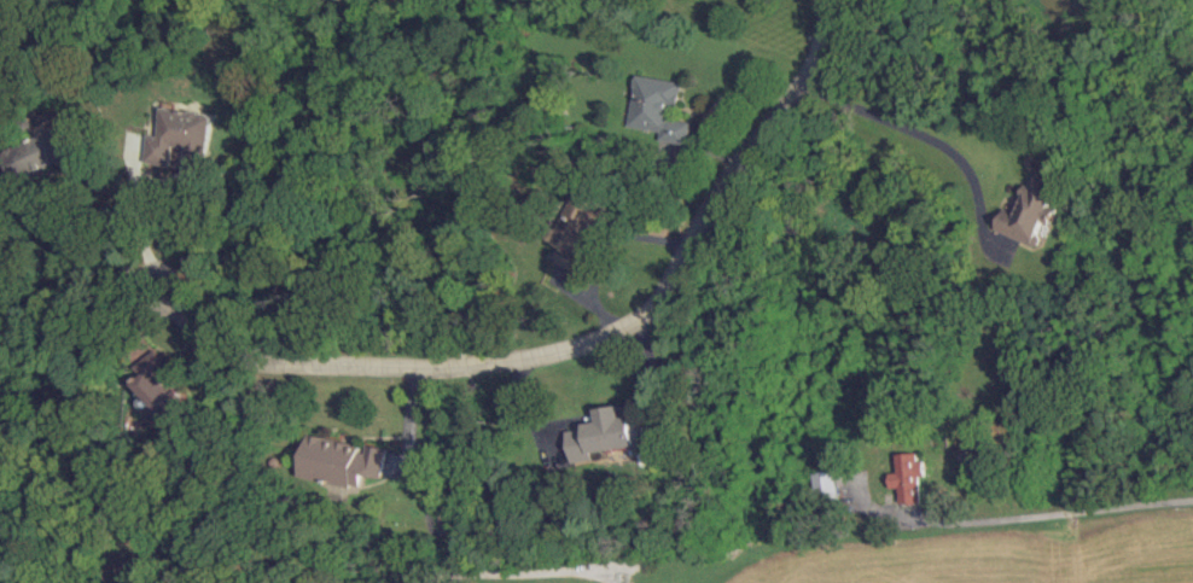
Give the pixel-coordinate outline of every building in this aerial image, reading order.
[(631,127),(661,130),(659,147),(690,150),(693,121),(678,119),(682,80),(637,74),(631,127)] [(209,157),(217,114),(167,106),(161,135),(152,134),(147,161),(173,166),(177,145),(188,147),(187,153),(209,157)] [(79,153),(64,123),(15,147),(29,177),(79,153)] [(999,230),(1041,246),(1053,214),(1052,214),(1063,184),(1034,173),(1019,212),(1007,208),(999,230)] [(556,262),(583,273),(591,253),(579,248),(599,199),(574,190),(553,242),(563,246),(556,262)] [(169,416),(191,397),(167,370),(173,364),(158,349),(131,373),(169,416)] [(574,463),(596,460),(594,451),(636,446),(637,453),(655,451),(649,414),(625,417),(623,404),(598,407),(600,420),(587,422),(588,427),(569,430),(574,463)] [(388,448),(364,443),(364,444),(308,434),(300,476),(361,487),(364,474),(382,478),(388,448)] [(900,501),(921,501),(920,475),(923,475),(923,452),(897,453),(898,472),(891,472),(892,487),(900,487),(900,501)] [(838,470),(816,471),(817,496),(838,496),(838,470)]
